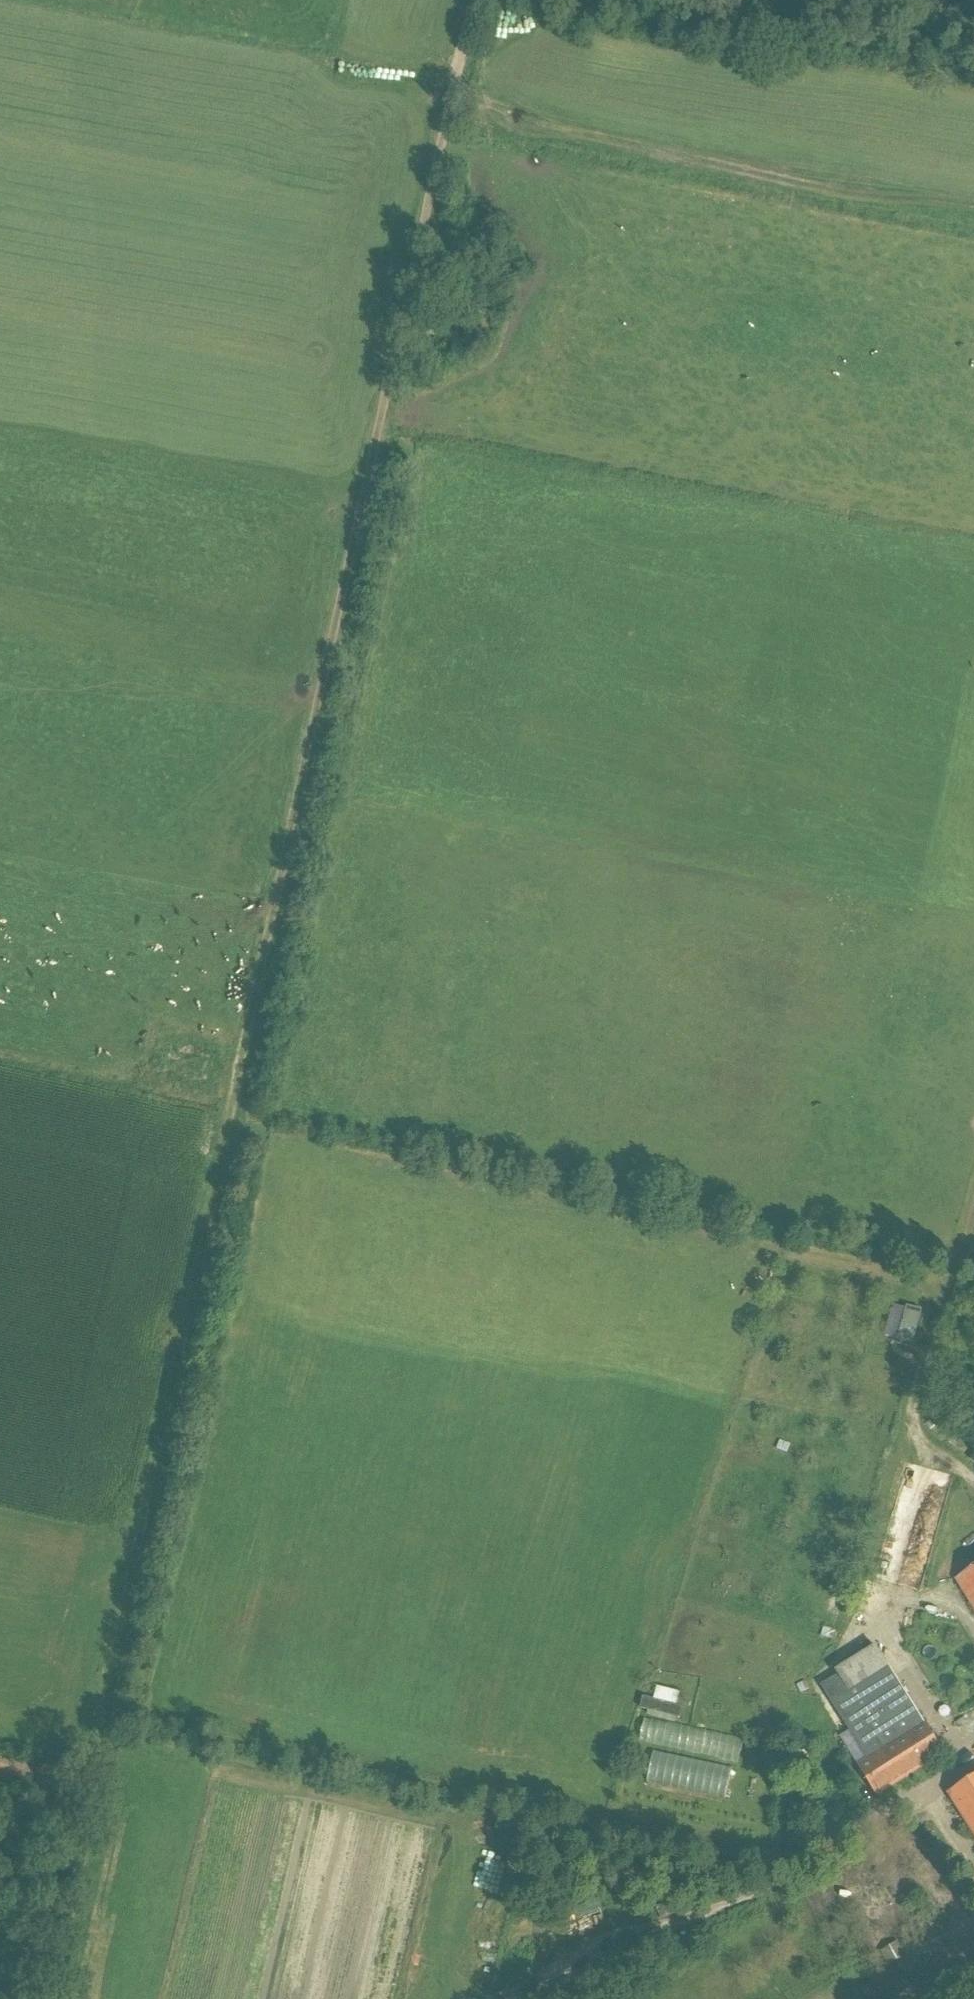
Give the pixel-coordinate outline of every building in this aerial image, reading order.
[(922,1308),(907,1304),(896,1342),(911,1346),(922,1308)] [(954,1578),(973,1610),(973,1566),(954,1578)] [(877,1796),(945,1753),(876,1644),(834,1670),(837,1674),(820,1685),(865,1757),(856,1763),(877,1796)] [(641,1708),(649,1710),(677,1716),(681,1717),(684,1706),(678,1705),(655,1699),(644,1696),(641,1708)] [(675,1765),(671,1788),(732,1798),(736,1775),(675,1765)] [(948,1793),(973,1835),(973,1777),(948,1793)] [(716,1885),(705,1889),(709,1899),(720,1894),(716,1885)] [(697,1895),(663,1904),(667,1917),(701,1907),(697,1895)] [(889,1965),(906,1955),(898,1941),(881,1952),(889,1965)]
